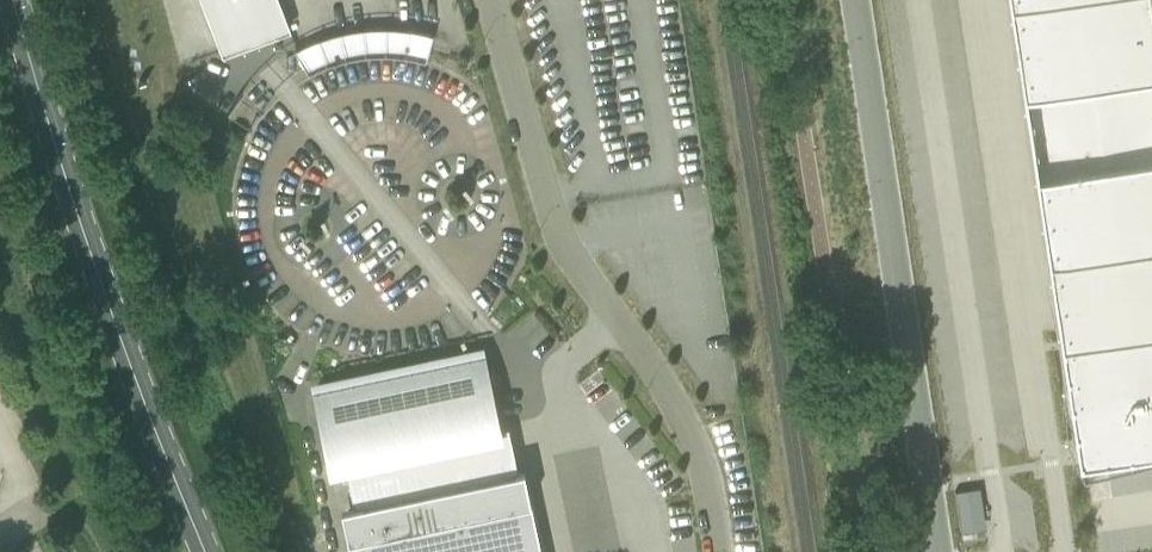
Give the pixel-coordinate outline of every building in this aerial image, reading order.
[(222,51),(290,26),(281,0),(203,0),(222,51)] [(1079,454),(1151,443),(1151,0),(1011,0),(1079,454)] [(430,27),(302,33),(303,56),(431,51),(430,27)] [(524,468),(519,469),(509,424),(498,426),(490,387),(499,385),(493,367),(486,368),(484,355),(316,390),(332,464),(344,461),(353,504),(341,507),(348,539),(354,538),(357,551),(542,551),(524,468)] [(985,527),(983,487),(958,488),(960,529),(985,527)]
